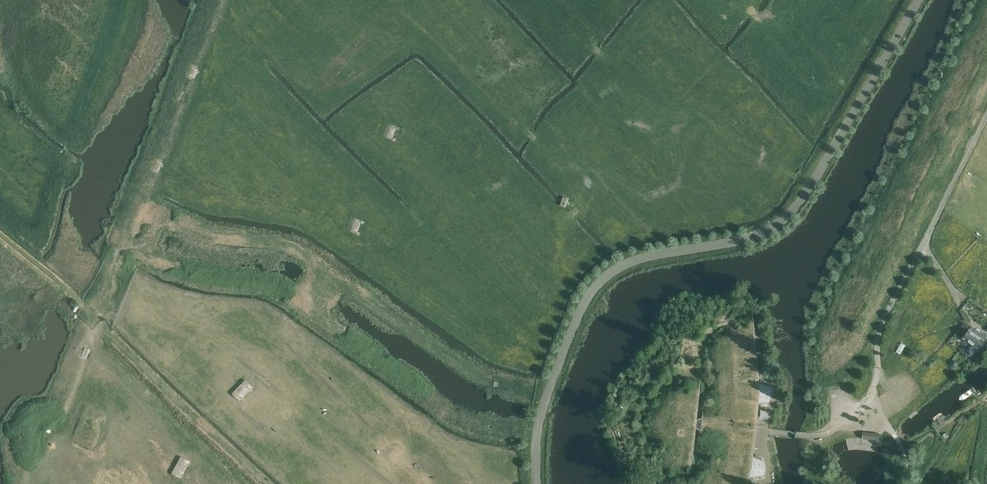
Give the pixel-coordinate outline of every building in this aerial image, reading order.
[(201,72),(198,71),(198,69),(192,67),(189,76),(195,78),(197,73),(200,74),(201,72)] [(385,136),(397,141),(398,139),(396,138),(399,129),(402,130),(402,128),(389,123),(385,136)] [(165,165),(162,164),(162,163),(156,161),(153,170),(159,172),(161,167),(164,168),(165,165)] [(571,203),(568,202),(569,199),(563,197),(560,206),(566,208),(567,204),(570,206),(571,203)] [(348,231),(361,235),(362,233),(359,232),(363,223),(365,224),(366,222),(353,218),(348,231)] [(129,260),(127,259),(127,257),(121,255),(117,263),(123,266),(126,261),(128,262),(129,260)] [(690,317),(693,313),(691,312),(690,312),(687,311),(685,312),(682,312),(681,313),(678,315),(677,317),(676,319),(675,322),(675,324),(675,327),(676,329),(678,331),(680,333),(682,334),(683,330),(682,329),(681,328),(680,327),(679,325),(679,324),(679,323),(679,321),(679,320),(680,319),(680,318),(681,317),(682,317),(683,316),(685,316),(686,316),(688,316),(689,316),(690,317)] [(692,324),(691,325),(693,326),(693,325),(693,323),(693,322),(693,320),(692,319),(691,318),(691,317),(694,313),(693,313),(690,317),(689,316),(688,316),(686,316),(685,316),(683,316),(682,317),(681,317),(680,318),(680,319),(679,320),(679,321),(679,323),(679,324),(679,325),(680,327),(681,328),(682,329),(683,330),(682,334),(681,335),(682,335),(684,330),(685,330),(686,330),(688,330),(689,329),(691,329),(692,328),(690,327),(689,327),(689,328),(687,328),(686,328),(685,328),(684,328),(683,328),(682,327),(682,326),(681,325),(681,324),(680,323),(681,322),(681,321),(681,320),(682,319),(683,318),(684,317),(685,317),(687,317),(688,317),(688,318),(689,318),(690,319),(691,320),(691,321),(692,322),(692,323),(692,324)] [(691,331),(692,331),(693,329),(694,327),(695,326),(695,324),(695,322),(695,320),(694,319),(693,317),(696,315),(694,313),(691,317),(691,318),(692,319),(693,320),(693,322),(693,323),(693,325),(693,326),(692,327),(692,328),(691,329),(689,329),(688,330),(686,330),(685,330),(684,330),(682,335),(684,336),(685,332),(688,332),(689,332),(691,331)] [(971,326),(962,338),(977,348),(984,339),(982,338),(985,335),(980,332),(975,329),(971,326)] [(675,445),(694,448),(696,428),(701,431),(700,433),(704,432),(733,436),(730,462),(724,483),(747,483),(749,479),(753,480),(763,479),(765,478),(765,476),(764,476),(764,475),(765,475),(765,474),(763,460),(762,456),(756,454),(755,457),(753,457),(756,433),(759,404),(760,404),(760,407),(767,406),(768,403),(773,389),(773,388),(774,386),(774,384),(763,380),(759,381),(755,336),(733,338),(737,393),(735,417),(734,420),(706,417),(704,417),(702,416),(702,418),(697,419),(699,400),(681,399),(677,428),(676,436),(675,445)] [(93,352),(90,351),(91,349),(85,347),(81,356),(87,358),(89,353),(92,354),(93,352)] [(952,359),(949,363),(951,367),(955,368),(958,364),(956,360),(952,359)] [(239,400),(241,398),(243,401),(245,399),(242,397),(250,389),(252,392),(253,390),(251,388),(253,386),(246,379),(238,386),(232,393),(239,400)] [(27,433),(24,433),(24,432),(17,433),(19,442),(25,441),(24,436),(27,435),(27,433)] [(863,433),(862,438),(878,440),(878,438),(879,434),(863,432),(863,433)] [(180,478),(181,476),(184,477),(185,475),(183,473),(187,464),(190,466),(191,464),(188,462),(190,460),(180,455),(171,473),(180,478)]
